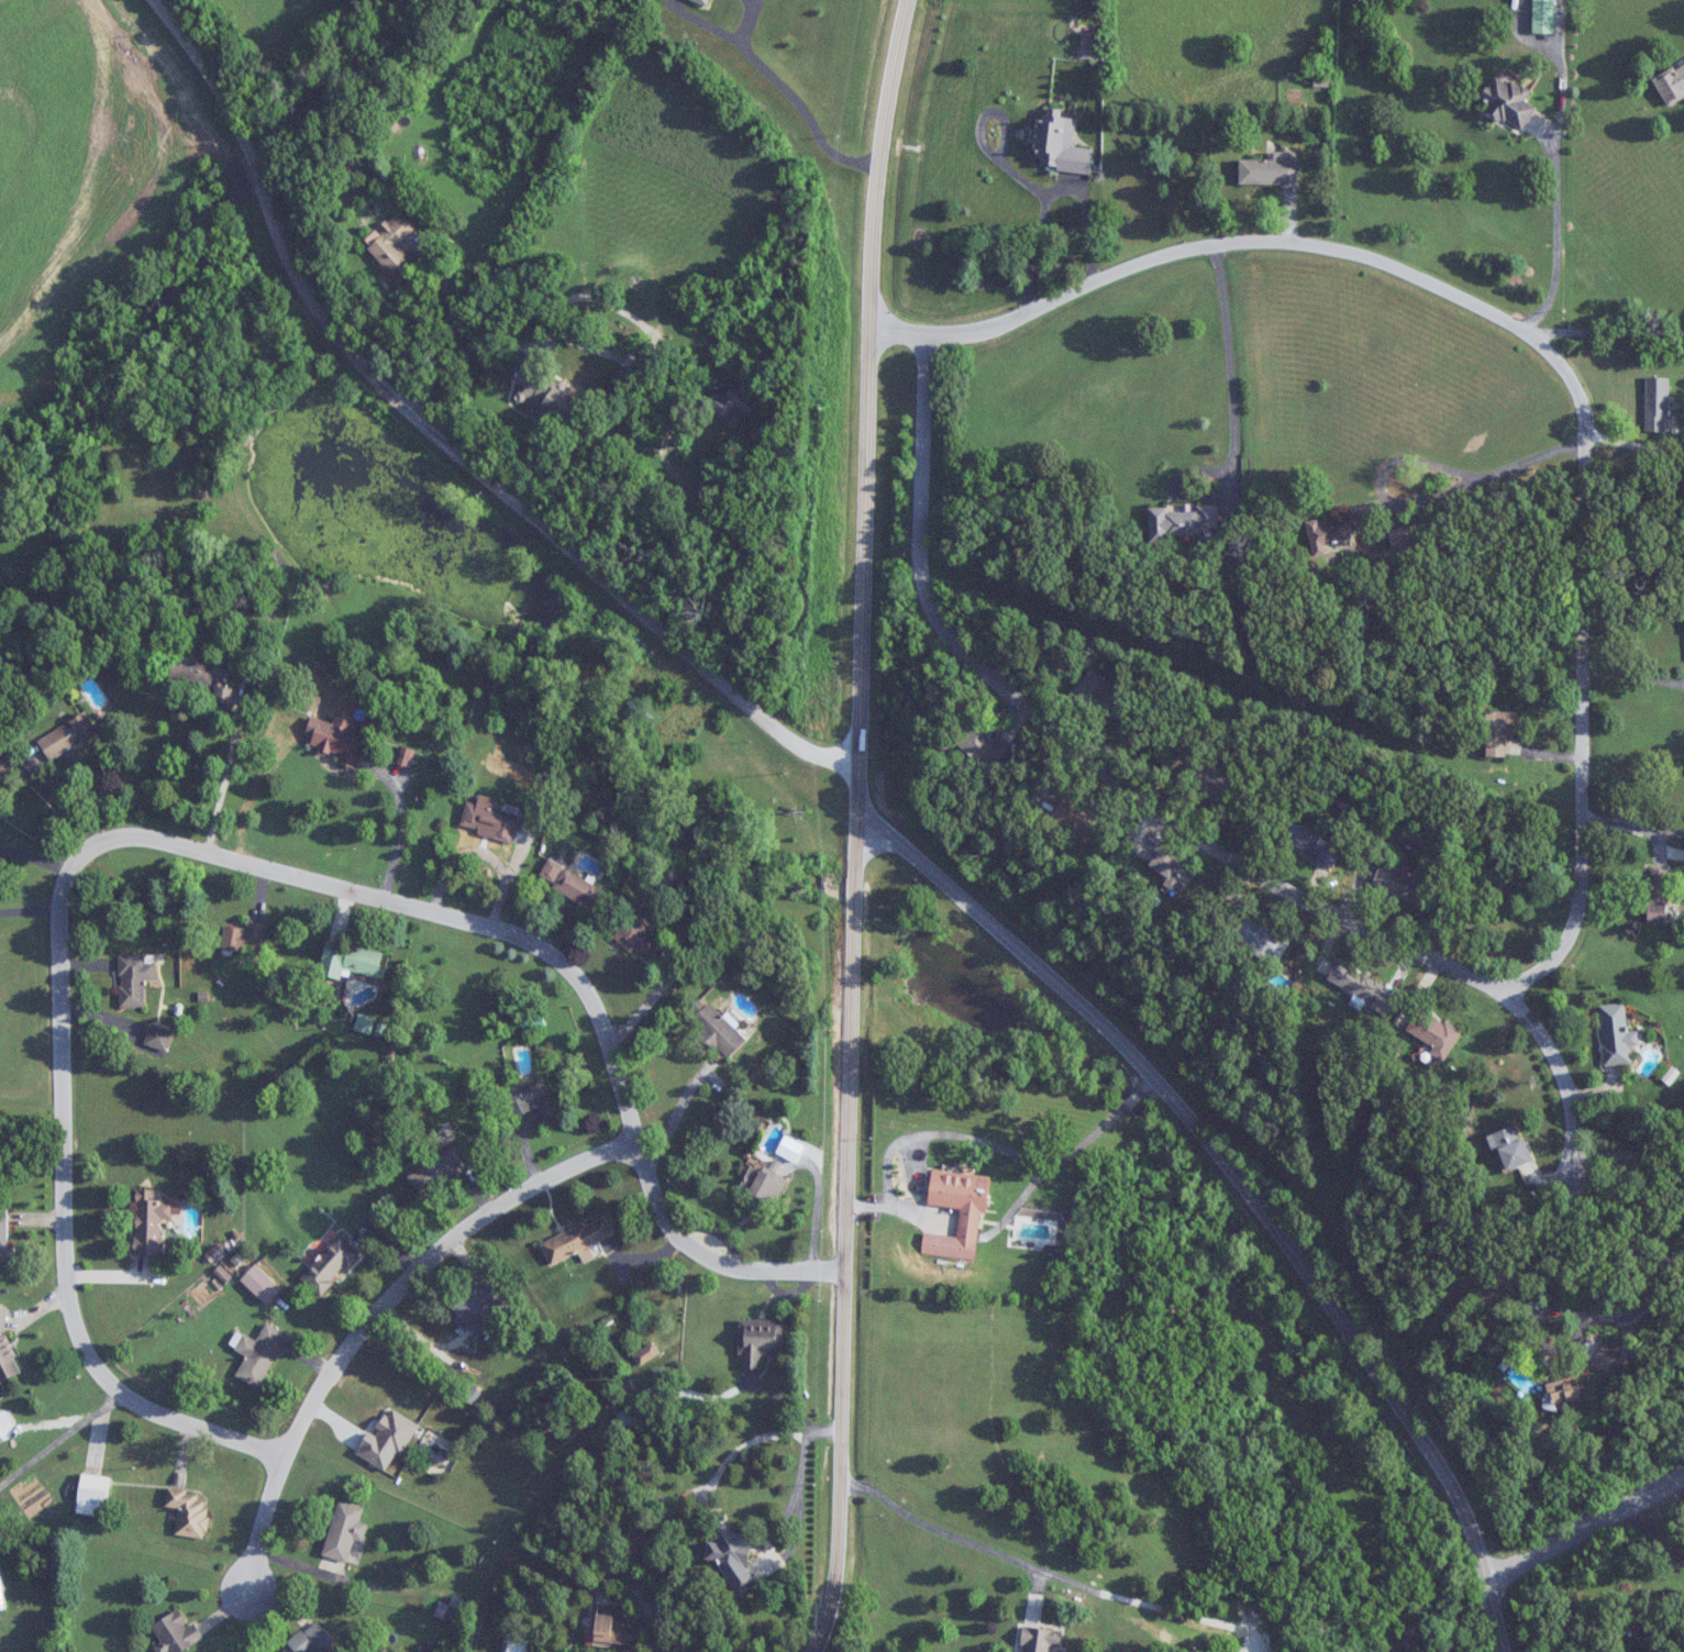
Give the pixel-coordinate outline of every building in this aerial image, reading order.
[(1555,0),(1533,0),(1533,33),(1555,33),(1555,0)] [(1656,77),(1667,101),(1683,93),(1683,64),(1656,77)] [(1525,130),(1535,106),(1526,102),(1531,89),(1492,73),(1481,100),(1488,103),(1484,113),(1525,130)] [(1091,172),(1093,148),(1074,146),(1076,117),(1037,114),(1033,167),(1091,172)] [(1240,159),(1239,185),(1300,186),(1300,160),(1240,159)] [(416,229),(399,210),(363,240),(399,282),(417,267),(398,244),(416,229)] [(712,366),(722,375),(729,366),(720,357),(712,366)] [(516,396),(561,423),(576,398),(531,370),(516,396)] [(635,376),(629,371),(623,380),(629,385),(635,376)] [(1645,432),(1668,432),(1668,378),(1645,378),(1645,432)] [(728,423),(737,413),(744,419),(756,405),(726,379),(706,403),(728,423)] [(1149,508),(1150,537),(1219,535),(1219,505),(1197,505),(1197,510),(1168,511),(1168,507),(1149,508)] [(1307,524),(1313,557),(1326,554),(1324,543),(1351,539),(1350,530),(1373,526),(1369,507),(1350,511),(1351,516),(1307,524)] [(1388,531),(1392,548),(1427,539),(1423,522),(1388,531)] [(169,678),(217,686),(215,701),(231,704),(233,690),(225,689),(230,660),(215,658),(215,661),(173,654),(169,678)] [(1110,720),(1127,697),(1091,670),(1073,693),(1110,720)] [(1518,712),(1486,712),(1486,756),(1506,756),(1507,734),(1518,734),(1518,712)] [(97,736),(87,714),(37,738),(47,759),(97,736)] [(340,756),(338,763),(356,769),(365,744),(357,742),(362,728),(335,719),(334,724),(319,719),(310,745),(340,756)] [(957,744),(987,772),(1012,745),(998,733),(995,736),(979,721),(957,744)] [(398,763),(410,766),(414,751),(402,748),(398,763)] [(493,832),(491,840),(511,845),(517,814),(465,803),(461,825),(493,832)] [(1322,833),(1291,821),(1282,843),(1334,865),(1339,854),(1317,845),(1322,833)] [(562,866),(550,860),(541,875),(553,882),(562,866)] [(1372,885),(1414,902),(1424,877),(1382,860),(1372,885)] [(553,888),(600,914),(611,894),(565,868),(553,888)] [(1668,869),(1648,869),(1648,923),(1668,923),(1668,869)] [(1231,936),(1277,963),(1291,939),(1244,912),(1231,936)] [(615,934),(647,966),(665,947),(633,916),(615,934)] [(262,957),(267,924),(248,921),(247,928),(225,925),(221,951),(262,957)] [(342,970),(380,978),(385,953),(326,940),(319,975),(340,980),(342,970)] [(155,980),(155,956),(119,955),(119,1007),(144,1007),(144,980),(155,980)] [(1327,978),(1371,1005),(1382,987),(1338,960),(1327,978)] [(747,1040),(709,1004),(690,1023),(727,1060),(747,1040)] [(1600,1005),(1603,1065),(1630,1064),(1629,1046),(1640,1045),(1639,1032),(1626,1032),(1625,1004),(1600,1005)] [(1407,1028),(1441,1054),(1449,1043),(1442,1037),(1448,1029),(1421,1008),(1407,1028)] [(174,1032),(150,1024),(143,1044),(167,1052),(174,1032)] [(545,1122),(561,1114),(543,1074),(503,1093),(514,1118),(539,1107),(545,1122)] [(1536,1174),(1515,1125),(1488,1137),(1505,1174),(1519,1167),(1524,1179),(1536,1174)] [(407,1176),(420,1197),(470,1167),(457,1146),(407,1176)] [(787,1178),(750,1163),(739,1192),(775,1207),(787,1178)] [(989,1178),(931,1171),(927,1205),(960,1208),(958,1227),(983,1230),(989,1178)] [(159,1256),(160,1219),(171,1219),(171,1202),(155,1202),(155,1191),(135,1190),(134,1256),(159,1256)] [(8,1211),(0,1211),(0,1264),(16,1264),(16,1248),(8,1248),(8,1211)] [(540,1242),(549,1265),(578,1253),(582,1263),(597,1257),(591,1244),(613,1235),(605,1215),(540,1242)] [(360,1254),(340,1235),(299,1277),(319,1296),(360,1254)] [(240,1280),(265,1305),(280,1290),(255,1265),(240,1280)] [(488,1309),(489,1311),(509,1297),(492,1273),(448,1304),(464,1326),(488,1309)] [(3,1331),(10,1328),(1,1306),(0,1307),(0,1338),(0,1339),(0,1382),(21,1373),(3,1331)] [(783,1321),(741,1320),(740,1369),(760,1370),(760,1354),(782,1355),(783,1321)] [(287,1334),(265,1324),(257,1341),(241,1333),(234,1347),(247,1353),(235,1377),(260,1389),(287,1334)] [(1609,1374),(1620,1351),(1601,1342),(1591,1365),(1609,1374)] [(659,1352),(652,1343),(634,1357),(642,1366),(659,1352)] [(1548,1393),(1553,1409),(1566,1405),(1568,1411),(1582,1406),(1575,1384),(1548,1393)] [(428,1424),(390,1403),(373,1436),(411,1456),(428,1424)] [(104,1517),(108,1477),(80,1475),(76,1514),(104,1517)] [(175,1535),(204,1538),(210,1495),(167,1490),(165,1508),(178,1509),(175,1535)] [(367,1524),(360,1522),(364,1508),(338,1501),(323,1556),(347,1562),(354,1539),(363,1541),(367,1524)] [(705,1560),(721,1562),(719,1574),(735,1576),(734,1588),(745,1590),(753,1536),(720,1531),(718,1543),(708,1541),(705,1560)] [(628,1606),(599,1602),(594,1640),(638,1646),(642,1618),(626,1616),(628,1606)] [(162,1644),(156,1648),(158,1651),(181,1651),(203,1639),(193,1623),(188,1626),(179,1610),(151,1626),(162,1644)] [(333,1641),(316,1620),(277,1651),(321,1651),(333,1641)] [(1054,1647),(1061,1648),(1063,1630),(1023,1627),(1021,1651),(1054,1651),(1054,1647)] [(530,1639),(508,1637),(507,1651),(529,1651),(530,1639)]
